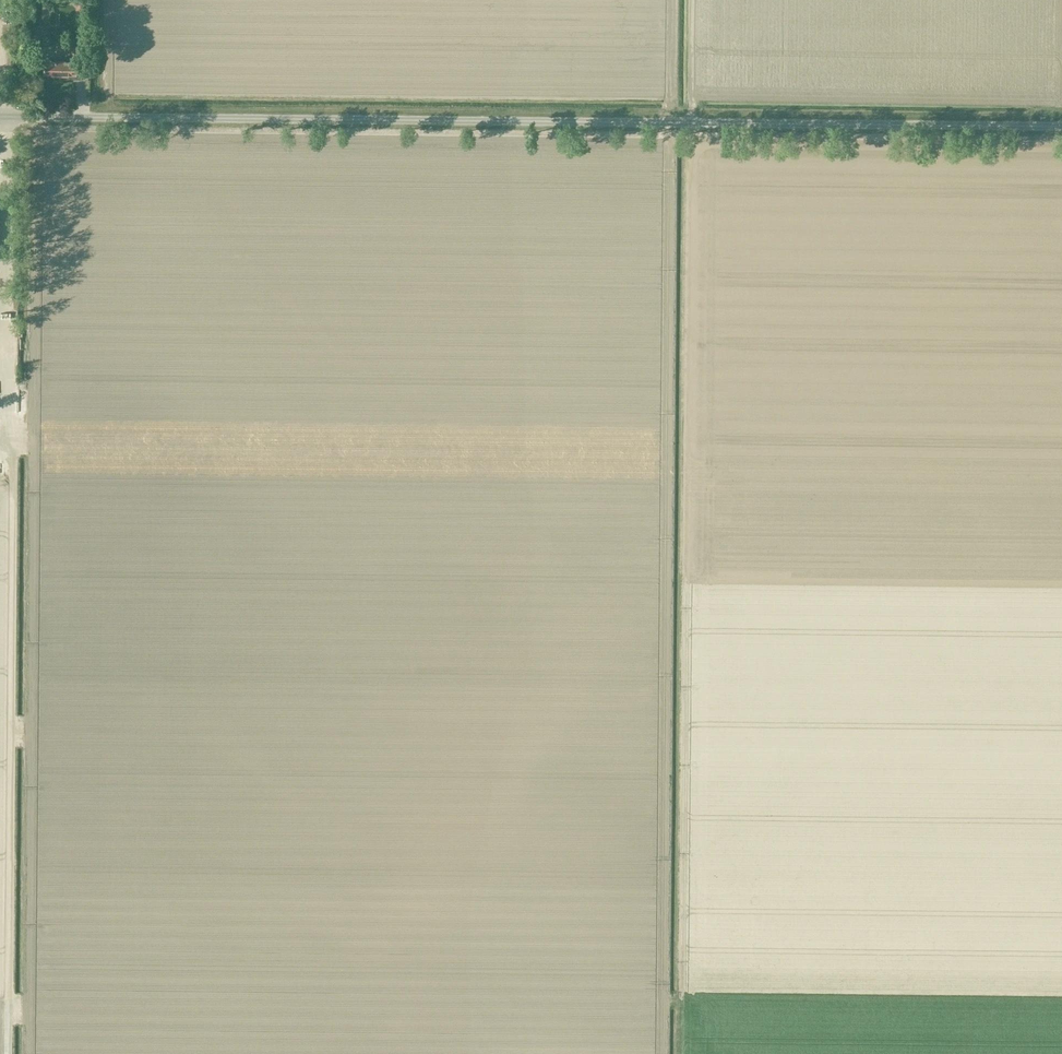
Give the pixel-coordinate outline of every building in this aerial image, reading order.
[(59,74),(60,60),(43,60),(43,74),(59,74)] [(76,79),(84,79),(84,63),(77,63),(77,61),(60,60),(59,74),(76,75),(76,79)]
